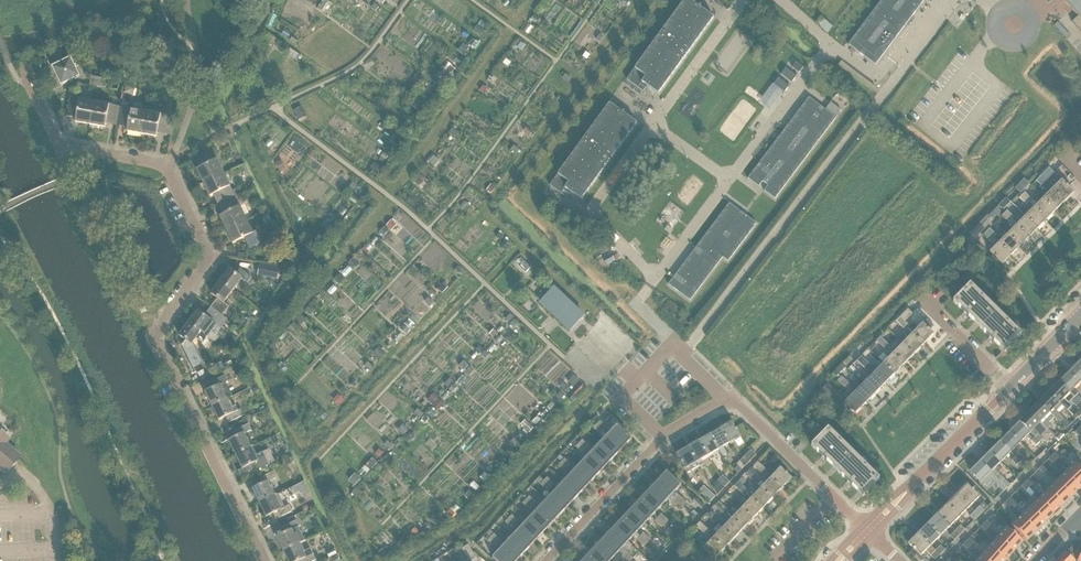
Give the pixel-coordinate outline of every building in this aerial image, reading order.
[(332,4),(326,0),(322,0),(317,8),(325,14),(332,4)] [(690,0),(684,0),(626,80),(643,92),(647,86),(658,94),(714,17),(690,0)] [(848,44),(875,65),(924,0),(881,0),(848,44)] [(1064,1),(1080,19),(1080,0),(1065,0),(1064,1)] [(61,86),(80,76),(71,57),(52,67),(61,86)] [(435,75),(446,84),(457,70),(451,66),(452,65),(447,62),(442,67),(447,71),(446,72),(441,68),(435,75)] [(803,67),(796,62),(792,67),(799,72),(803,67)] [(796,76),(786,68),(781,74),(791,82),(796,76)] [(106,88),(107,79),(91,76),(90,85),(106,88)] [(788,86),(778,78),(774,84),(784,92),(788,86)] [(432,81),(411,106),(421,114),(427,106),(423,103),(437,85),(432,81)] [(836,118),(808,97),(747,178),(758,187),(762,181),(768,185),(764,191),(775,199),(836,118)] [(89,124),(93,102),(70,98),(67,116),(76,118),(75,122),(89,124)] [(116,125),(119,107),(93,102),(89,124),(105,127),(106,124),(116,125)] [(637,123),(609,103),(549,185),(566,198),(570,192),(581,200),(637,123)] [(298,120),(306,116),(301,106),(293,111),(298,120)] [(141,134),(145,111),(119,107),(116,125),(127,127),(127,131),(141,134)] [(145,111),(141,134),(156,137),(157,133),(166,135),(170,116),(145,111)] [(203,183),(223,173),(213,151),(196,160),(200,168),(196,169),(203,183)] [(1039,178),(1045,183),(1054,173),(1049,168),(1039,178)] [(218,205),(235,197),(223,173),(203,183),(210,197),(213,195),(218,205)] [(1052,190),(1064,203),(1074,192),(1061,180),(1058,176),(1054,180),(1057,184),(1052,190)] [(1042,186),(1045,183),(1039,178),(1036,181),(1042,186)] [(1024,179),(1020,182),(1025,187),(1029,184),(1024,179)] [(1055,211),(1064,203),(1052,190),(1043,199),(1055,211)] [(1023,201),(1028,196),(1025,193),(1019,198),(1023,201)] [(1055,211),(1043,199),(1039,195),(1036,198),(1040,202),(1034,207),(1046,220),(1055,211)] [(1028,196),(1023,201),(1026,205),(1032,199),(1028,196)] [(226,230),(246,220),(235,197),(218,205),(223,215),(219,217),(226,230)] [(1003,210),(1010,202),(1005,198),(998,205),(1003,210)] [(756,223),(729,203),(668,284),(690,301),(722,257),(728,261),(756,223)] [(1038,229),(1046,220),(1034,207),(1025,216),(1038,229)] [(1005,219),(1011,214),(1007,211),(1002,216),(1005,219)] [(1011,214),(1005,219),(1009,223),(1014,217),(1011,214)] [(1029,238),(1038,229),(1025,216),(1017,225),(1029,238)] [(246,220),(226,230),(233,244),(248,236),(253,246),(261,243),(256,232),(253,233),(246,220)] [(979,224),(984,228),(988,225),(983,220),(979,224)] [(1017,225),(1012,220),(1008,224),(1013,229),(1007,234),(1020,247),(1029,238),(1017,225)] [(975,238),(984,228),(979,224),(970,234),(975,238)] [(988,237),(993,232),(990,229),(984,234),(987,237),(988,237)] [(1020,247),(1007,234),(1004,230),(1000,234),(1004,237),(999,243),(1011,255),(1020,247)] [(999,243),(994,238),(996,235),(993,232),(988,237),(987,237),(986,238),(995,247),(990,252),(1002,265),(1011,255),(999,243)] [(279,269),(260,265),(258,275),(277,279),(279,269)] [(220,282),(233,291),(242,279),(247,283),(252,278),(240,269),(236,274),(230,269),(220,282)] [(224,303),(233,291),(220,282),(211,294),(218,299),(211,307),(222,316),(223,315),(229,307),(224,303)] [(978,327),(995,310),(970,285),(953,302),(963,312),(962,313),(967,318),(968,317),(978,327)] [(583,315),(554,288),(540,302),(570,330),(583,315)] [(228,320),(223,315),(222,316),(211,307),(204,316),(198,311),(189,323),(207,337),(216,325),(221,329),(228,320)] [(900,326),(905,322),(912,314),(908,309),(896,321),(900,326)] [(995,310),(978,327),(989,337),(988,338),(993,343),(994,342),(1004,352),(1021,335),(995,310)] [(910,327),(909,326),(905,322),(900,326),(905,331),(903,333),(908,338),(903,343),(915,354),(924,344),(908,329),(910,327)] [(203,343),(207,337),(189,323),(179,335),(186,340),(182,345),(188,358),(193,368),(199,364),(194,355),(192,345),(196,339),(203,343)] [(908,329),(924,344),(934,334),(923,323),(918,328),(913,323),(909,326),(910,327),(908,329)] [(881,346),(886,342),(880,337),(876,341),(881,346)] [(905,364),(893,353),(888,348),(890,347),(886,342),(881,346),(886,350),(883,353),(888,359),(884,363),(895,374),(905,364)] [(905,364),(915,354),(903,343),(893,353),(905,364)] [(846,365),(852,359),(849,356),(843,362),(846,365)] [(862,366),(866,362),(861,356),(857,361),(862,366)] [(871,366),(866,362),(862,366),(867,371),(865,373),(869,377),(864,383),(875,393),(885,384),(869,368),(871,366)] [(839,374),(846,368),(842,363),(835,370),(839,374)] [(885,384),(895,374),(884,363),(878,369),(873,363),(871,366),(869,368),(885,384)] [(1079,363),(1069,373),(1079,383),(1080,385),(1080,365),(1079,363)] [(241,369),(240,366),(239,364),(231,367),(235,376),(243,373),(242,369),(241,369)] [(1069,393),(1069,392),(1079,383),(1069,373),(1059,383),(1069,393)] [(212,406),(227,399),(220,386),(228,382),(225,375),(209,383),(212,389),(205,393),(212,406)] [(843,386),(847,382),(841,376),(837,381),(843,386)] [(851,386),(847,382),(843,386),(847,390),(844,392),(844,396),(847,400),(844,403),(855,414),(866,403),(850,388),(851,386)] [(866,403),(875,393),(864,383),(859,388),(854,383),(851,386),(850,388),(866,403)] [(1071,405),(1068,402),(1070,401),(1075,406),(1076,406),(1080,411),(1080,403),(1080,402),(1079,403),(1074,397),(1069,392),(1069,393),(1059,383),(1049,392),(1062,405),(1062,406),(1066,410),(1071,405)] [(827,392),(826,393),(826,394),(831,399),(832,399),(833,398),(838,393),(832,387),(827,392)] [(1056,411),(1062,406),(1062,405),(1049,392),(1040,402),(1054,417),(1059,422),(1063,418),(1056,411)] [(227,399),(212,406),(219,420),(225,417),(228,423),(244,415),(241,409),(233,412),(227,399)] [(1049,423),(1054,417),(1040,402),(1029,412),(1039,423),(1039,422),(1047,430),(1051,426),(1049,423)] [(1033,429),(1039,423),(1029,412),(1020,422),(1030,432),(1034,437),(1039,442),(1042,439),(1038,434),(1033,429)] [(1066,428),(1071,423),(1067,420),(1063,425),(1066,428)] [(597,425),(604,431),(607,428),(600,421),(597,425)] [(721,428),(730,443),(741,437),(732,421),(721,428)] [(1020,442),(1030,432),(1020,422),(1010,432),(1020,442)] [(236,455),(251,447),(244,434),(252,430),(249,424),(233,431),(236,437),(229,441),(236,455)] [(601,435),(604,431),(597,425),(593,428),(601,435)] [(608,436),(622,449),(631,439),(617,426),(608,436)] [(723,447),(730,443),(721,428),(710,434),(719,449),(719,450),(722,456),(727,453),(723,447)] [(837,471),(854,454),(828,428),(811,446),(822,456),(821,457),(825,462),(826,461),(837,471)] [(5,474),(19,456),(4,444),(9,439),(0,431),(0,469),(5,474)] [(1010,452),(1020,442),(1010,432),(1000,442),(1010,452)] [(1058,440),(1063,435),(1062,435),(1059,432),(1054,437),(1058,440)] [(713,453),(719,450),(719,449),(710,434),(699,440),(708,456),(710,461),(715,458),(713,453)] [(613,458),(622,449),(608,436),(599,445),(613,458)] [(1036,445),(1039,442),(1034,437),(1031,440),(1036,445)] [(613,458),(599,445),(594,451),(590,447),(582,440),(579,444),(604,467),(613,458)] [(701,460),(708,456),(699,440),(688,447),(699,466),(700,467),(704,464),(701,460)] [(1000,462),(1010,452),(1000,442),(990,452),(1000,462)] [(595,477),(604,467),(579,444),(578,444),(576,447),(583,454),(587,458),(581,464),(595,477)] [(251,447),(236,455),(242,469),(249,465),(252,471),(268,463),(265,457),(257,461),(251,447)] [(687,473),(699,466),(688,447),(676,454),(687,473)] [(740,461),(745,466),(755,455),(750,450),(740,461)] [(990,472),(1000,462),(990,452),(980,462),(990,472)] [(854,454),(837,471),(847,481),(846,482),(851,487),(852,486),(862,497),(879,479),(854,454)] [(1015,457),(1019,462),(1023,459),(1018,454),(1015,457)] [(363,466),(369,471),(373,466),(378,471),(383,466),(372,456),(363,466)] [(1016,465),(1019,462),(1015,457),(1011,460),(1016,465)] [(595,477),(581,464),(576,469),(565,459),(561,462),(586,486),(595,477)] [(741,469),(745,466),(740,461),(736,464),(741,469)] [(759,471),(763,467),(758,461),(753,466),(759,471)] [(578,496),(586,486),(561,462),(558,466),(565,472),(563,474),(568,478),(564,482),(578,496)] [(980,482),(990,472),(980,462),(970,472),(980,482)] [(1080,484),(1080,468),(1075,462),(1067,470),(1080,484)] [(751,477),(756,471),(751,467),(746,472),(751,477)] [(768,471),(767,471),(763,467),(759,471),(763,475),(761,478),(766,482),(761,488),(772,498),(782,488),(766,473),(768,471)] [(766,473),(782,488),(792,478),(780,468),(775,473),(770,468),(767,471),(768,471),(766,473)] [(1072,496),(1080,488),(1080,484),(1067,470),(1056,481),(1072,496)] [(259,503),(275,495),(268,482),(276,478),(272,472),(256,480),(259,486),(253,489),(259,503)] [(657,481),(683,505),(686,502),(679,495),(675,491),(681,485),(666,472),(657,481)] [(1000,482),(1000,481),(1003,478),(998,473),(995,477),(1000,482)] [(551,488),(544,481),(539,476),(536,480),(540,485),(548,491),(551,488)] [(721,484),(726,479),(722,476),(717,481),(721,484)] [(744,479),(742,477),(738,481),(738,482),(742,485),(746,481),(744,479)] [(1006,487),(1000,481),(1000,482),(995,477),(992,480),(996,485),(1003,491),(1006,487)] [(544,481),(551,488),(554,484),(547,478),(544,481)] [(726,479),(721,484),(724,487),(729,482),(726,479)] [(679,509),(683,505),(657,481),(648,491),(663,504),(668,498),(672,502),(679,509)] [(1048,489),(1063,505),(1072,496),(1056,481),(1048,489)] [(569,505),(578,496),(564,482),(555,492),(569,505)] [(739,491),(744,487),(738,482),(734,486),(739,491)] [(957,494),(969,507),(980,496),(974,490),(973,489),(972,489),(967,484),(957,494)] [(710,502),(715,497),(703,486),(699,491),(710,502)] [(748,491),(744,487),(739,491),(744,495),(742,497),(747,502),(742,508),(753,519),(762,509),(746,493),(748,491)] [(772,498),(761,488),(756,493),(751,488),(748,491),(746,493),(762,509),(772,498)] [(1038,498),(1054,514),(1055,515),(1061,509),(1060,508),(1063,505),(1048,489),(1038,498)] [(654,514),(663,504),(648,491),(640,500),(654,514)] [(560,514),(569,505),(555,492),(546,501),(560,514)] [(723,502),(729,497),(726,494),(720,499),(723,502)] [(960,516),(969,507),(957,494),(947,504),(960,516)] [(275,495),(259,503),(266,517),(273,513),(276,519),(292,511),(289,505),(281,509),(275,495)] [(526,500),(533,507),(537,503),(529,496),(526,500)] [(699,512),(704,507),(702,504),(696,497),(692,501),(699,507),(697,510),(699,512)] [(1030,507),(1045,523),(1054,514),(1038,498),(1030,507)] [(530,510),(533,507),(526,500),(523,503),(530,510)] [(645,523),(654,514),(640,500),(631,510),(645,523)] [(551,524),(560,514),(546,501),(537,511),(551,524)] [(720,511),(724,506),(719,502),(715,506),(720,511)] [(950,527),(960,516),(947,504),(937,514),(950,527)] [(727,513),(729,511),(724,506),(720,511),(725,516),(727,513)] [(974,511),(978,516),(983,511),(979,506),(974,511)] [(1021,516),(1036,532),(1045,523),(1030,507),(1021,516)] [(743,529),(753,519),(742,508),(737,513),(732,508),(729,511),(727,513),(732,518),(743,529)] [(714,512),(710,509),(706,513),(711,517),(715,513),(714,512)] [(636,532),(645,523),(631,510),(622,519),(636,532)] [(542,533),(551,524),(537,511),(528,520),(542,533)] [(974,520),(978,516),(974,511),(969,516),(974,520)] [(508,519),(509,518),(504,514),(500,518),(516,533),(511,539),(525,552),(534,542),(508,519)] [(658,517),(665,524),(668,521),(661,514),(658,517)] [(940,536),(950,527),(937,514),(927,524),(940,536)] [(542,533),(528,520),(523,526),(519,522),(512,515),(509,518),(508,519),(534,542),(542,533)] [(1012,525),(1027,541),(1036,532),(1021,516),(1012,525)] [(662,528),(665,524),(658,517),(655,521),(662,528)] [(734,539),(743,529),(732,518),(722,528),(734,539)] [(627,542),(636,532),(622,519),(613,529),(627,542)] [(284,534),(277,537),(283,551),(299,544),(305,541),(298,527),(300,527),(296,520),(281,528),(284,534)] [(701,531),(705,526),(700,522),(696,526),(701,531)] [(734,539),(722,528),(718,524),(713,529),(717,533),(713,538),(724,549),(734,539)] [(931,545),(940,536),(927,524),(917,534),(930,546),(931,545)] [(713,538),(708,533),(710,531),(705,526),(701,531),(705,535),(704,537),(709,542),(703,549),(714,559),(724,549),(713,538)] [(954,531),(959,535),(964,530),(960,526),(954,531)] [(998,536),(1014,551),(1023,542),(1006,527),(998,536)] [(618,551),(627,542),(613,529),(604,538),(618,551)] [(511,539),(505,545),(501,541),(494,534),(490,530),(486,533),(488,535),(516,560),(525,552),(511,539)] [(689,540),(694,534),(690,530),(684,535),(689,540)] [(954,540),(959,535),(954,531),(950,536),(954,540)] [(640,536),(647,543),(651,539),(643,533),(640,536)] [(935,550),(931,545),(930,546),(917,534),(908,543),(912,547),(913,549),(914,550),(915,550),(918,553),(921,556),(926,551),(930,556),(935,560),(939,555),(935,551),(935,550)] [(488,535),(485,539),(499,551),(493,558),(496,560),(516,560),(488,535)] [(644,546),(647,543),(640,536),(637,540),(644,546)] [(989,546),(1006,560),(1014,551),(998,536),(989,546)] [(610,560),(618,551),(604,538),(595,547),(610,560)] [(283,551),(288,560),(313,560),(316,560),(313,553),(305,557),(299,544),(283,551)] [(476,558),(468,545),(462,549),(468,558),(465,560),(464,560),(471,560),(476,558)] [(935,551),(939,555),(944,550),(940,546),(935,550),(935,551)] [(987,560),(1006,560),(989,546),(981,555),(987,560)] [(610,560),(595,547),(587,557),(591,560),(609,560),(610,560)] [(909,550),(908,551),(914,557),(917,554),(918,553),(915,550),(914,550),(913,549),(912,547),(909,550)] [(329,558),(337,554),(334,549),(326,552),(329,558)] [(629,560),(630,560),(633,558),(626,551),(623,555),(629,560)] [(1066,553),(1058,560),(1074,560),(1066,553)]
